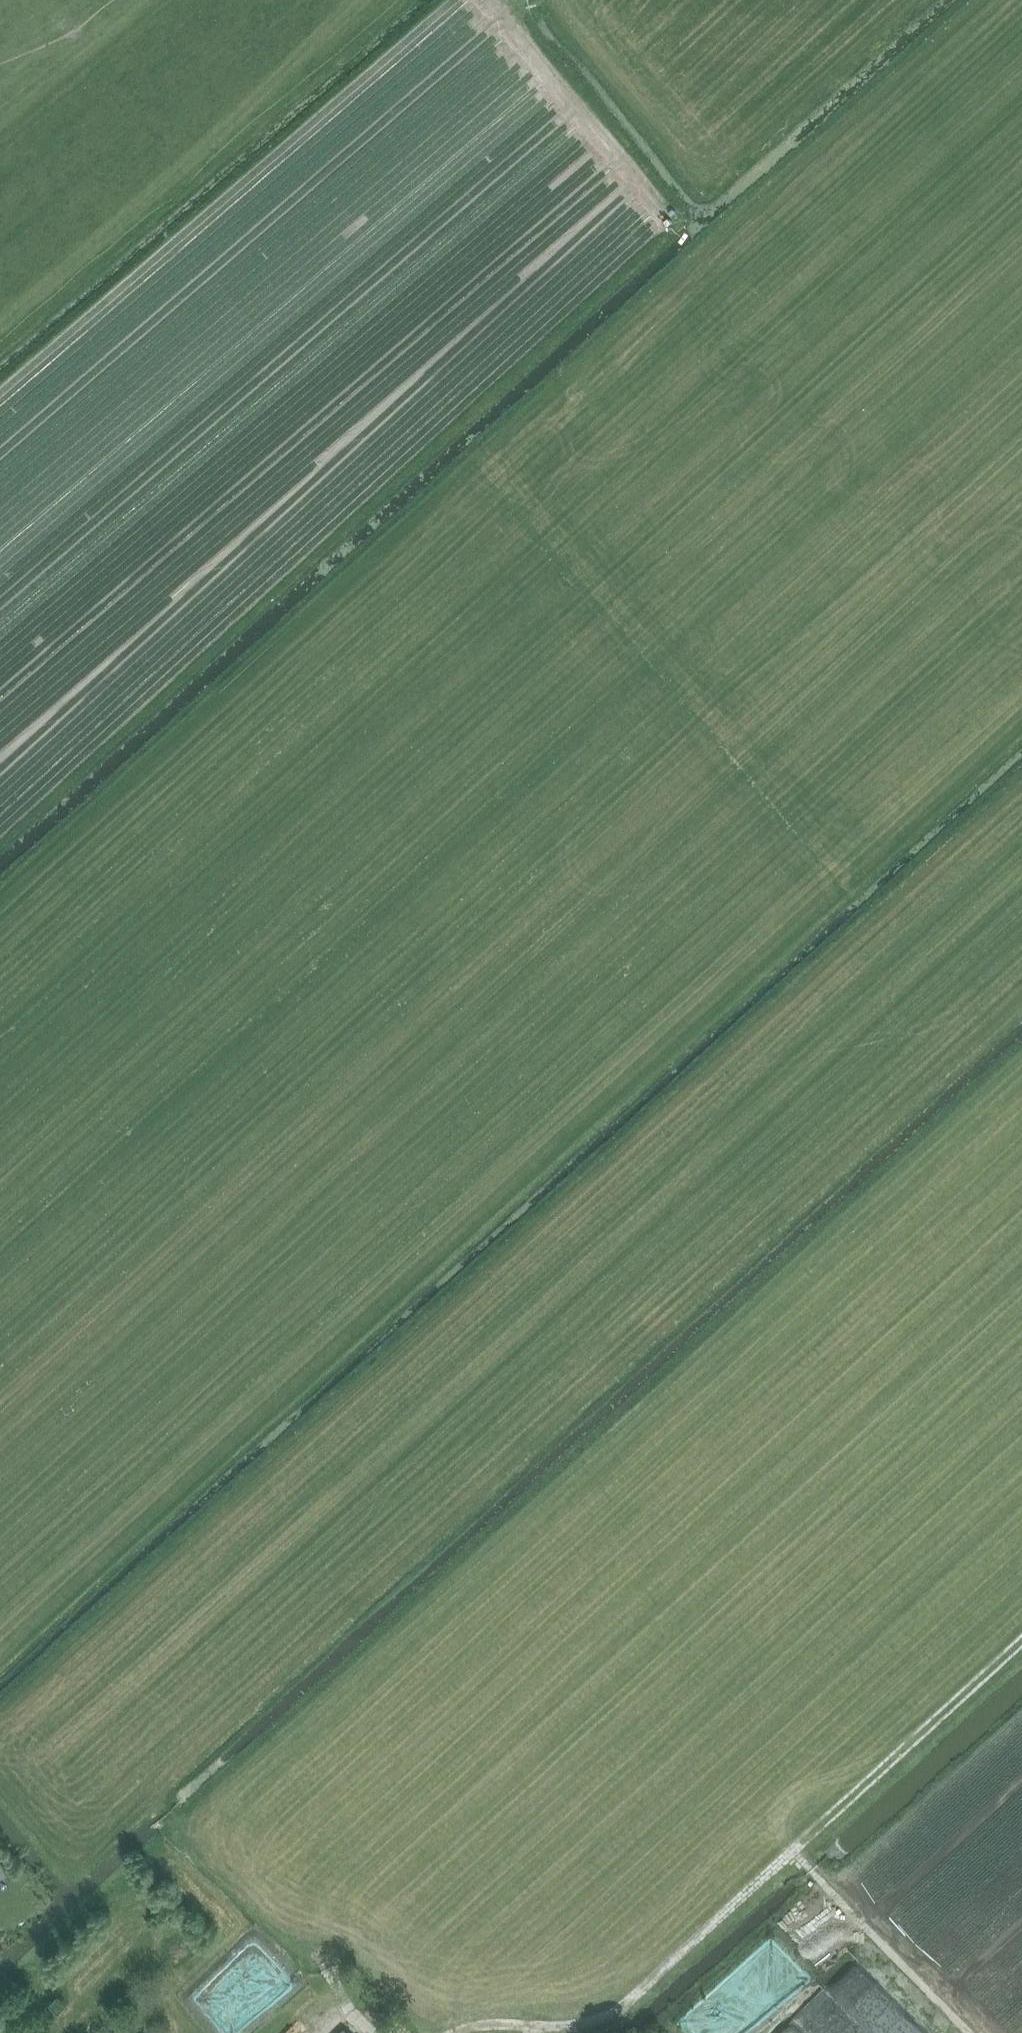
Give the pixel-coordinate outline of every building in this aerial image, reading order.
[(832,2029),(844,2005),(832,1999),(820,2023),(832,2029)]
